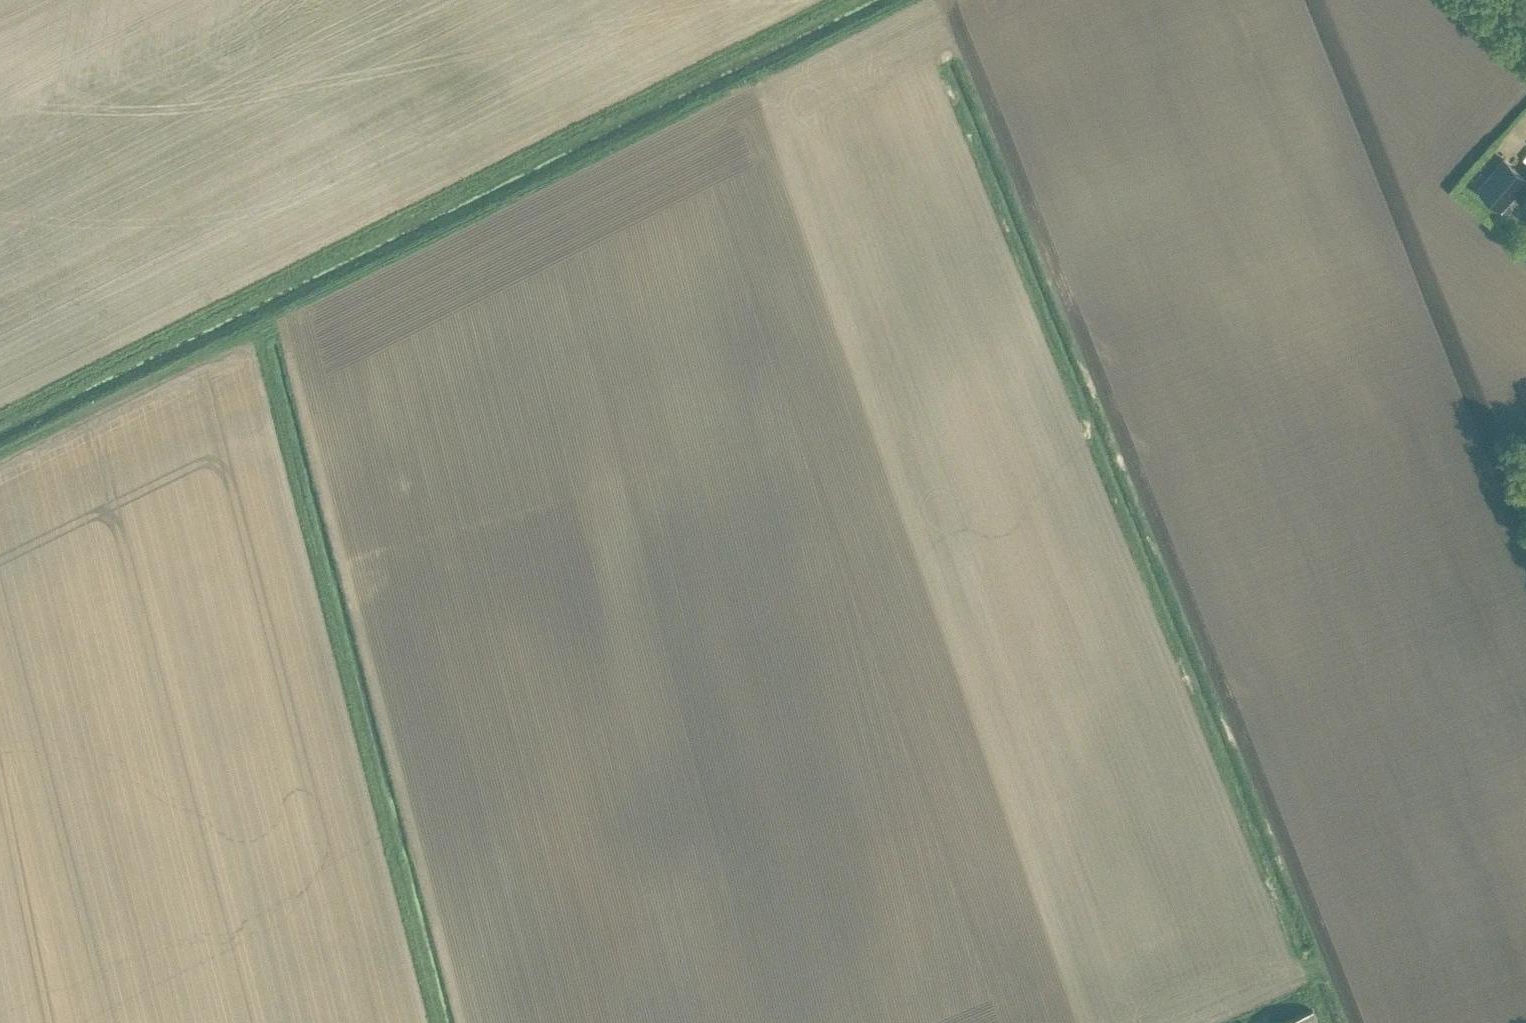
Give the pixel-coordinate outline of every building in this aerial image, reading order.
[(1525,198),(1525,174),(1525,175),(1505,156),(1479,186),(1503,207),(1517,191),(1525,198)] [(1278,1022),(1311,1022),(1306,1012),(1278,1022)]
